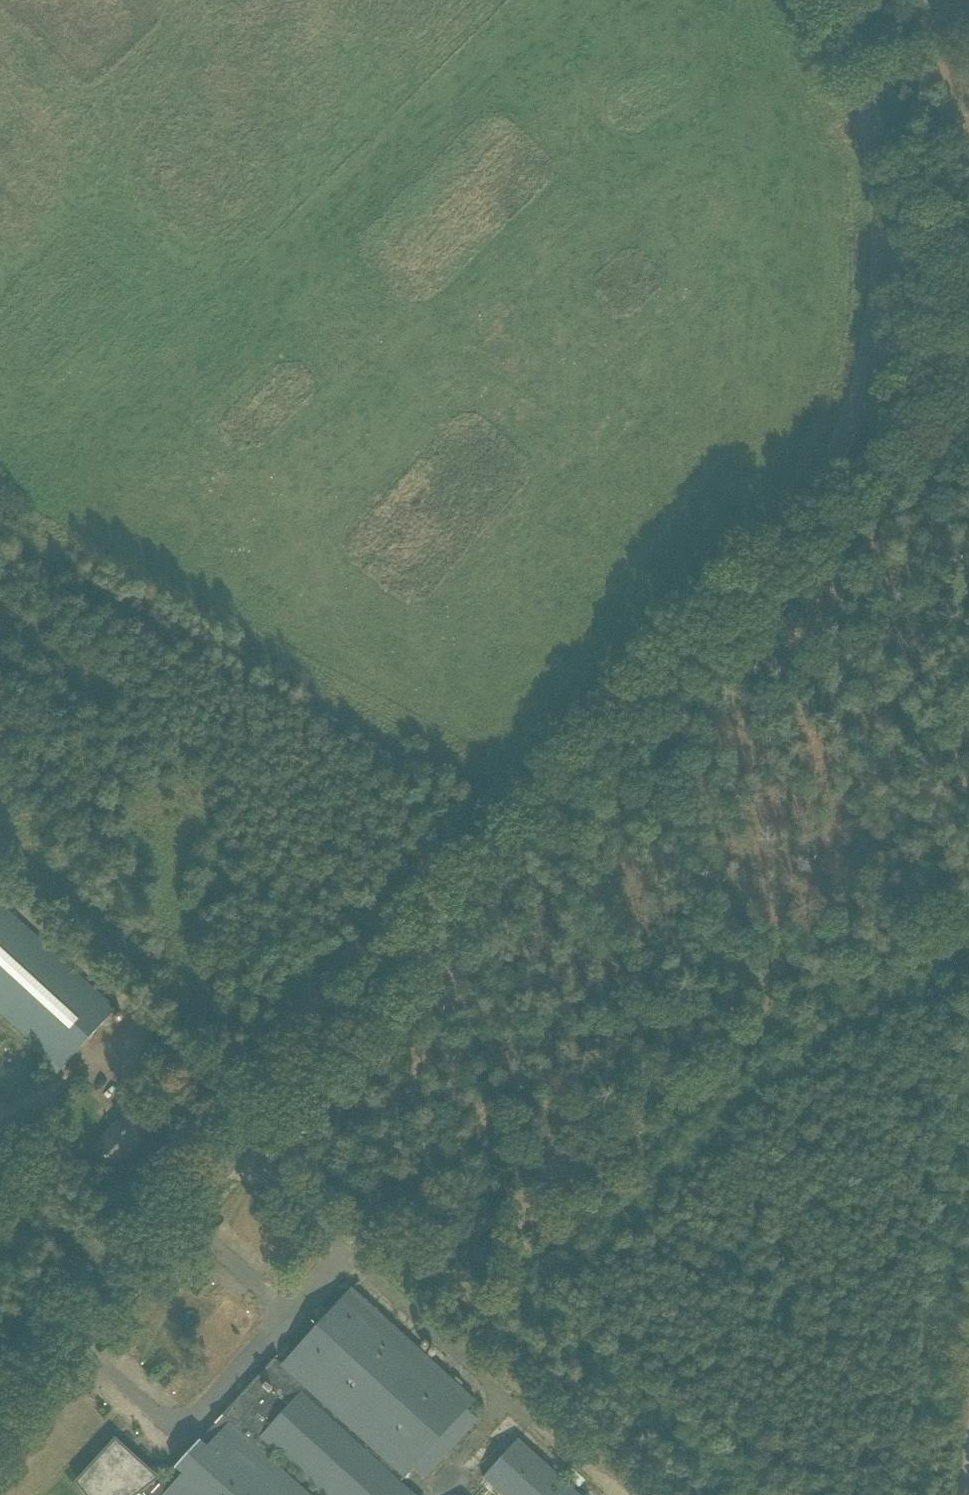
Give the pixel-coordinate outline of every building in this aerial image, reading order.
[(63,1068),(115,1010),(0,906),(0,1012),(63,1068)] [(150,1132),(135,1118),(128,1112),(95,1150),(116,1169),(150,1132)] [(97,1464),(98,1465),(100,1463),(102,1466),(82,1489),(83,1490),(84,1488),(89,1494),(310,1494),(269,1457),(274,1451),(322,1494),(416,1494),(401,1481),(412,1469),(424,1480),(478,1421),(466,1410),(474,1401),(352,1289),(282,1366),(275,1359),(278,1356),(277,1355),(215,1424),(223,1431),(208,1447),(200,1440),(198,1442),(188,1453),(174,1468),(182,1476),(167,1492),(159,1485),(158,1485),(152,1480),(155,1477),(154,1476),(152,1477),(116,1445),(118,1443),(116,1442),(97,1464)] [(518,1440),(504,1455),(483,1480),(499,1494),(578,1494),(518,1440)]
